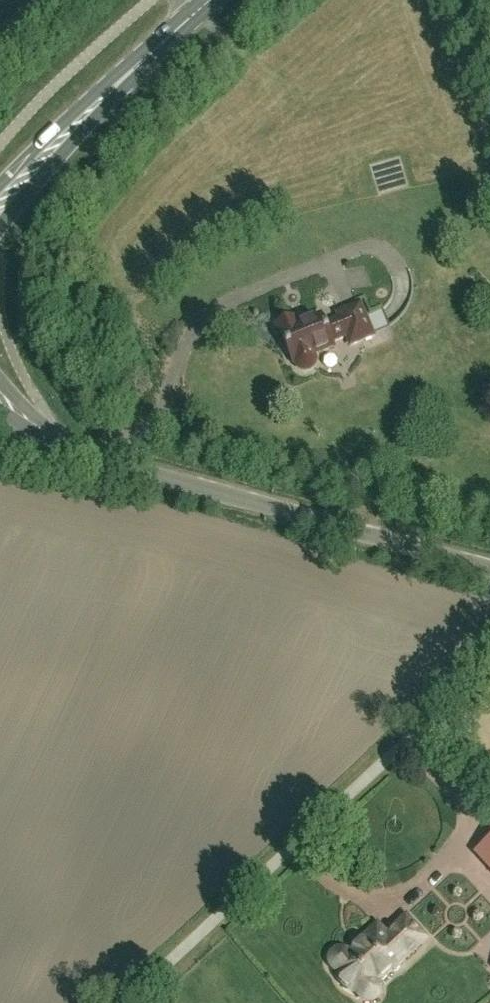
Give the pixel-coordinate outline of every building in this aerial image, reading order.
[(294,318),(275,326),(284,349),(285,348),(286,350),(286,349),(292,363),(294,362),(295,365),(297,368),(298,369),(300,370),(302,371),(304,371),(308,370),(311,368),(313,367),(314,365),(314,363),(314,361),(314,357),(313,354),(333,346),(331,342),(346,336),(350,345),(372,336),(359,305),(337,314),(339,320),(324,326),(320,315),(296,325),(294,318)] [(476,853),(489,869),(489,840),(476,853)] [(332,965),(333,967),(339,973),(340,976),(341,979),(344,983),(347,985),(350,988),(354,990),(355,990),(361,996),(392,967),(394,969),(427,939),(406,916),(386,935),(377,926),(348,953),(347,952),(346,951),(344,950),(343,950),(341,950),(339,950),(337,950),(336,951),(334,952),(333,953),(332,955),(331,956),(331,958),(331,960),(331,962),(331,963),(332,965)]
